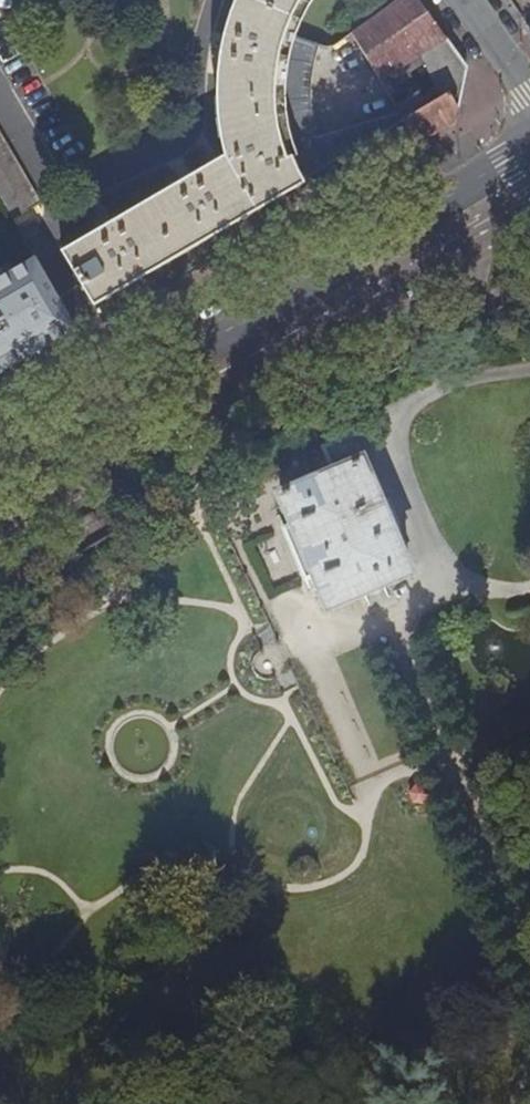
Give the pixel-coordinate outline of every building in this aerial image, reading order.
[(304,183),(298,172),(291,158),(287,143),(284,131),(282,113),(281,94),(281,79),(282,68),(285,53),(290,35),(297,17),(303,4),(306,0),(237,0),(232,10),(224,37),(220,56),(217,75),(216,98),(219,128),(225,157),(62,252),(94,307),(304,183)] [(444,36),(437,27),(418,0),(397,0),(364,24),(358,28),(350,33),(378,79),(444,36)] [(358,28),(364,24),(360,19),(354,23),(358,28)] [(287,143),(315,134),(311,118),(309,103),(309,92),(310,77),(313,63),(318,45),(290,35),(285,53),(282,68),(281,79),(281,94),(282,113),(284,131),(287,143)] [(454,122),(460,96),(443,90),(419,103),(415,96),(394,107),(405,125),(416,144),(454,122)] [(405,125),(394,107),(315,134),(287,143),(291,158),(298,172),(304,183),(405,125)] [(14,221),(39,206),(0,138),(0,198),(14,221)] [(4,372),(19,363),(77,329),(35,258),(0,279),(0,374),(4,372)] [(23,370),(19,363),(4,372),(8,379),(23,370)] [(330,608),(408,574),(350,438),(320,449),(330,473),(280,494),(330,608)]
